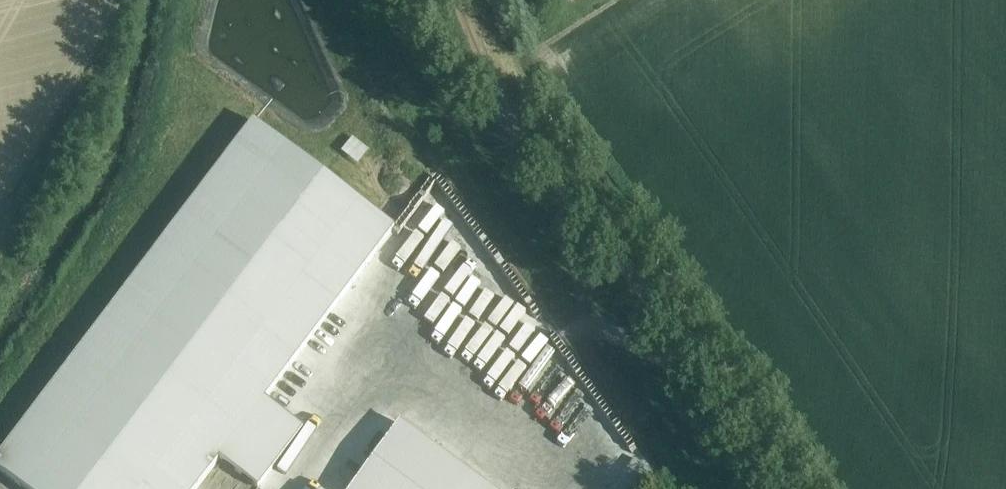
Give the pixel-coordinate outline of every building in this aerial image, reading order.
[(393,229),(253,122),(0,457),(0,473),(21,488),(196,488),(219,460),(257,488),(302,429),(264,400),(393,229)] [(367,163),(374,145),(354,136),(346,154),(367,163)] [(400,425),(352,488),(488,488),(400,425)]
